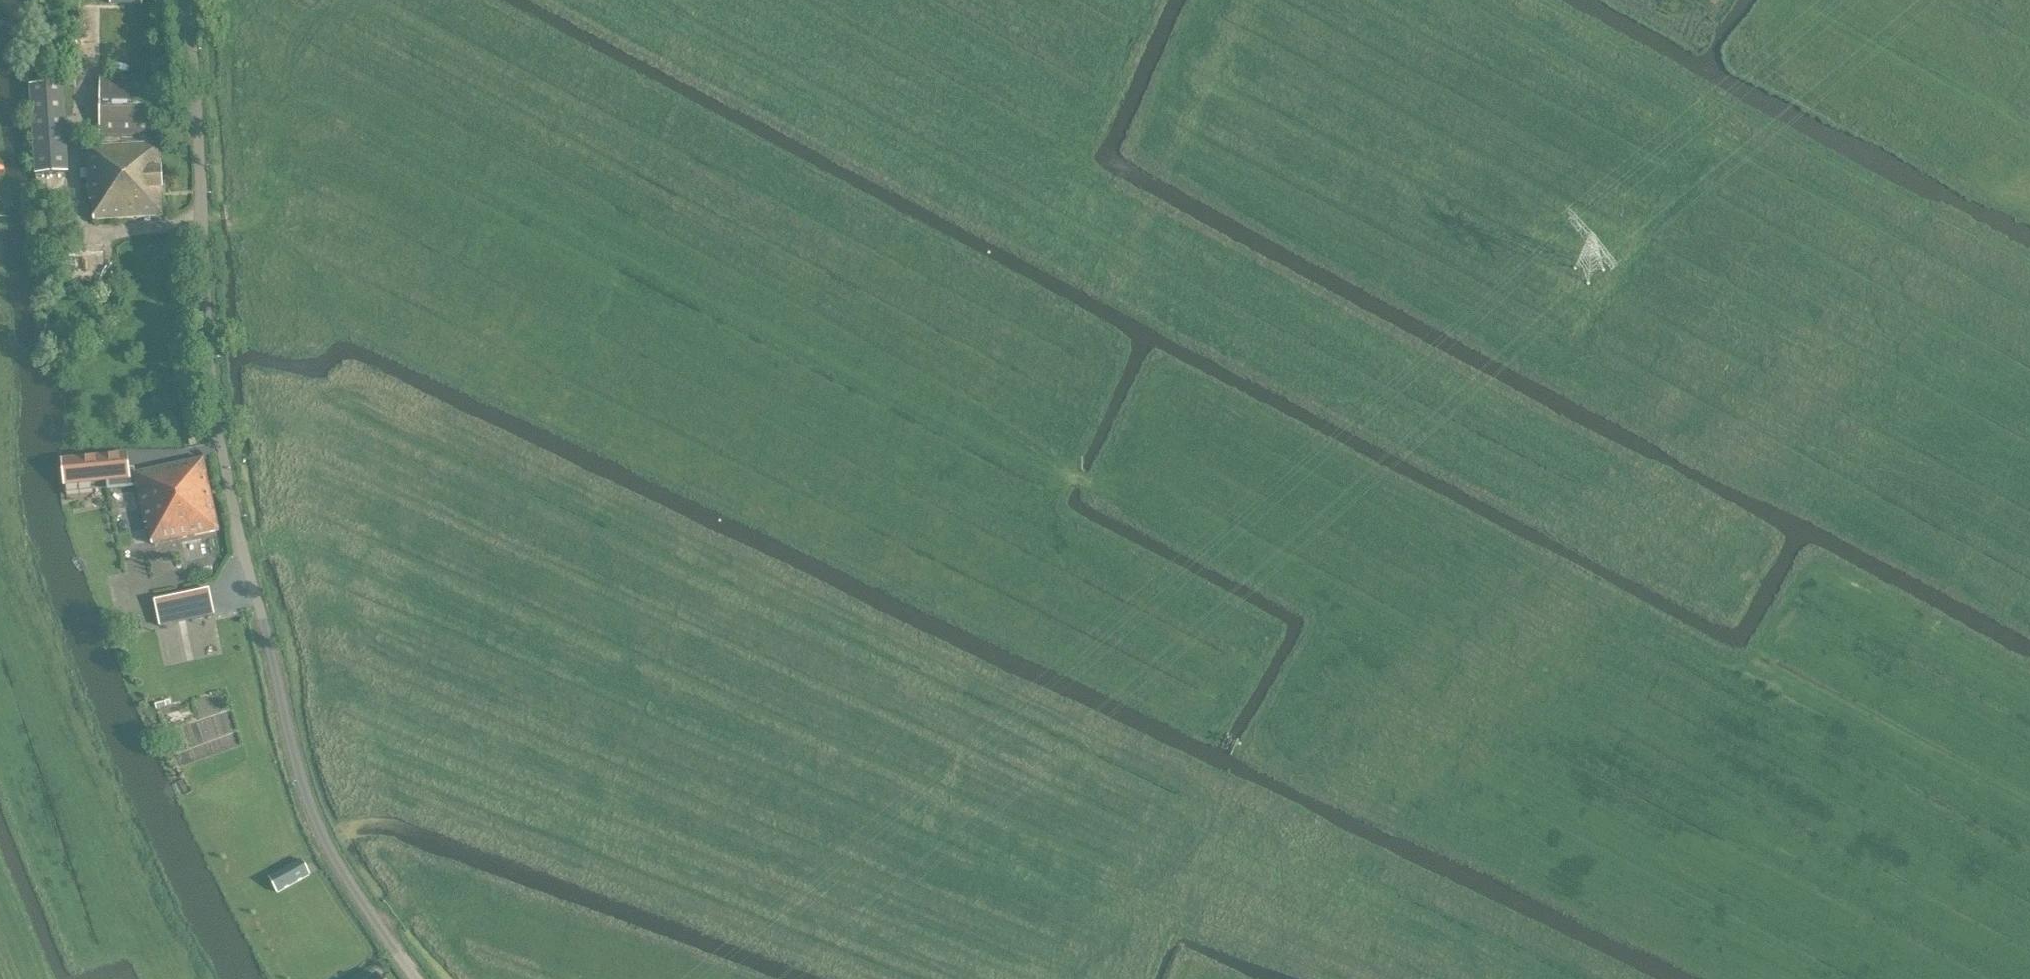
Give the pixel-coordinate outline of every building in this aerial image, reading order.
[(100,133),(154,134),(154,76),(100,76),(100,133)] [(61,127),(33,128),(36,173),(64,171),(61,127)] [(87,146),(90,200),(92,200),(93,219),(163,215),(161,189),(162,189),(163,189),(163,187),(162,187),(161,171),(162,171),(162,169),(161,169),(160,169),(159,143),(87,146)] [(127,452),(62,458),(64,484),(106,479),(129,477),(128,467),(127,452)] [(135,472),(133,472),(136,484),(144,523),(147,523),(151,543),(218,529),(203,457),(135,472)] [(132,467),(128,467),(129,477),(106,479),(107,488),(108,488),(108,487),(136,484),(133,472),(135,472),(134,466),(132,467)] [(209,588),(154,600),(159,624),(214,613),(209,588)] [(268,877),(276,891),(309,873),(301,858),(268,877)]
